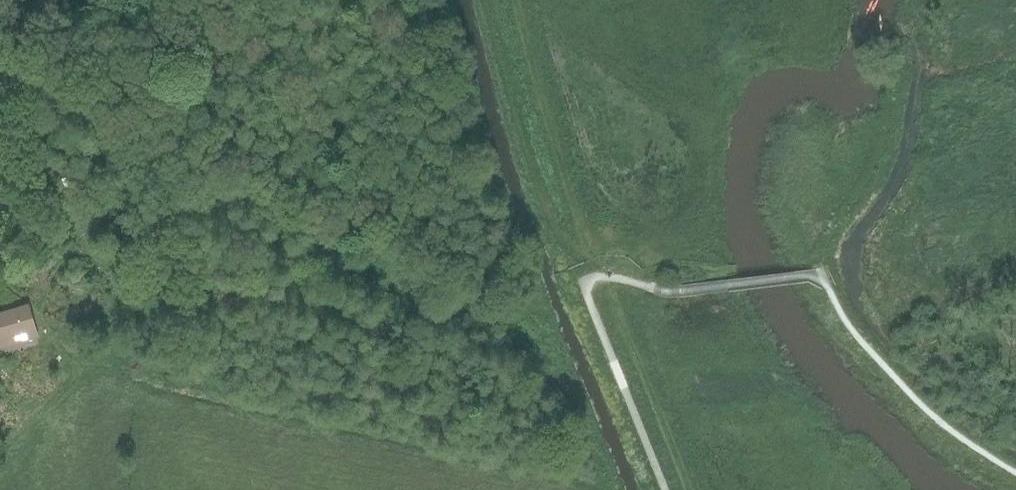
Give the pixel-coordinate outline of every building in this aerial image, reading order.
[(86,268),(71,272),(74,282),(89,278),(86,268)] [(12,335),(35,329),(29,306),(0,314),(0,344),(0,345),(14,341),(12,335)]
